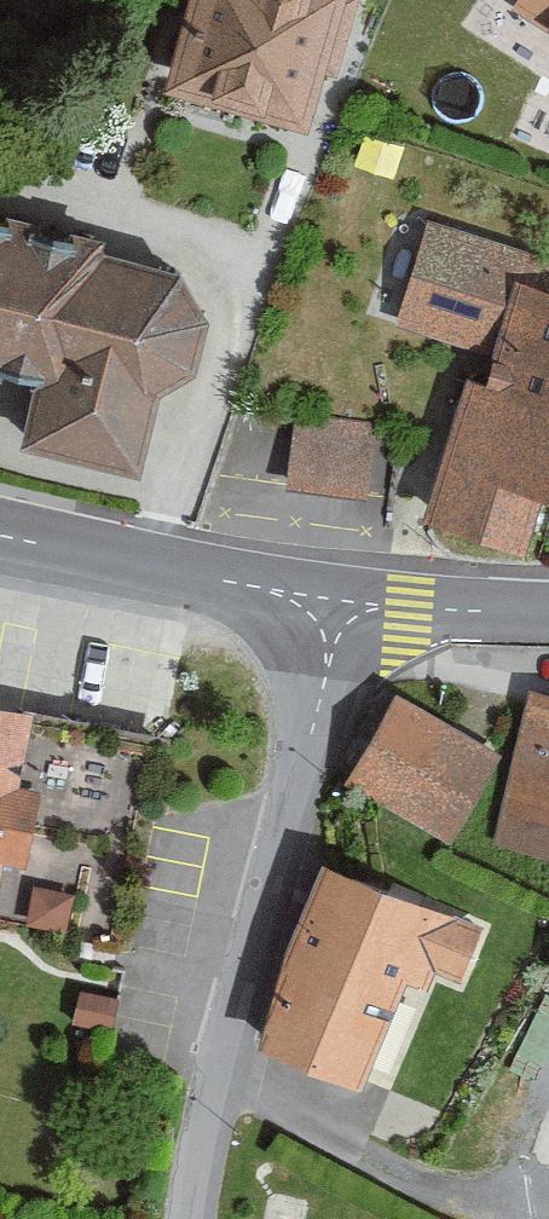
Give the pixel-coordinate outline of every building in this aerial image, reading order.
[(349,0),(197,0),(170,93),(305,131),(323,70),(336,74),(356,2),(349,0)] [(521,4),(548,23),(548,0),(523,0),(521,4)] [(429,220),(396,330),(481,354),(433,520),(535,550),(548,502),(548,255),(429,220)] [(0,231),(0,366),(49,378),(33,443),(132,468),(150,399),(189,379),(201,321),(169,273),(0,231)] [(293,411),(289,483),(371,488),(375,415),(293,411)] [(536,694),(498,851),(548,863),(548,697),(536,694)] [(0,709),(0,917),(9,869),(32,874),(45,801),(23,789),(36,716),(0,709)] [(495,762),(402,709),(353,795),(446,848),(495,762)] [(485,935),(337,874),(266,1047),(370,1089),(414,981),(458,999),(485,935)]
